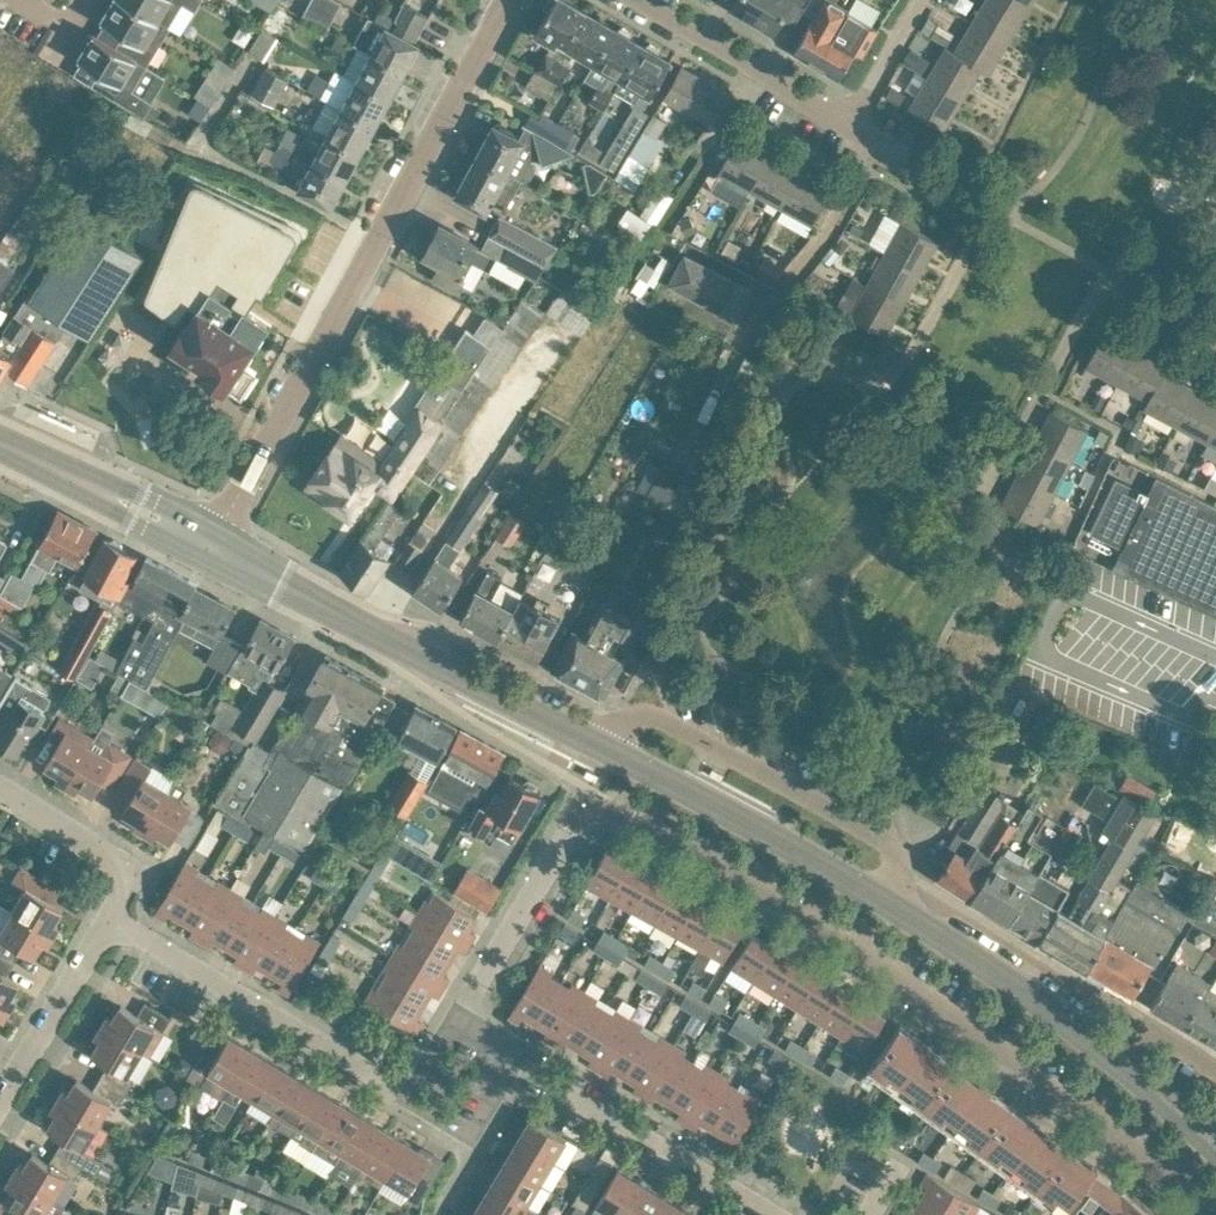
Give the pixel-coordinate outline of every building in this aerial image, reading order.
[(169,25),(169,26),(126,0),(113,0),(101,19),(123,33),(115,45),(136,57),(135,58),(147,65),(171,26),(169,25)] [(169,26),(169,25),(183,3),(195,10),(201,0),(126,0),(169,26)] [(271,10),(279,2),(281,0),(254,0),(271,10)] [(342,1),(341,0),(310,0),(303,15),(326,27),(328,28),(342,1)] [(588,10),(570,0),(548,0),(545,5),(550,8),(536,32),(554,43),(548,53),(547,52),(527,85),(550,99),(560,81),(548,75),(588,10)] [(764,0),(736,0),(733,5),(732,5),(731,6),(753,19),(764,0)] [(753,19),(774,31),(775,30),(774,30),(790,3),(791,4),(794,0),(764,0),(753,19)] [(849,11),(850,9),(834,0),(824,0),(794,51),(816,65),(835,33),(849,10),(849,11)] [(1025,12),(1006,0),(985,0),(972,21),(1007,42),(1025,12)] [(1025,12),(1033,0),(1006,0),(1025,12)] [(427,16),(403,3),(395,18),(399,20),(395,28),(416,40),(429,15),(428,15),(427,16)] [(399,20),(395,18),(380,10),(375,19),(386,25),(386,24),(395,28),(399,20)] [(596,60),(616,26),(615,26),(588,10),(548,75),(560,81),(563,83),(573,67),(568,64),(577,49),(595,60),(596,60)] [(879,28),(849,11),(849,10),(835,33),(816,65),(839,78),(856,50),(863,55),(879,28)] [(416,40),(395,28),(386,24),(386,25),(375,19),(369,16),(354,43),(358,45),(359,45),(406,70),(421,43),(416,40)] [(928,18),(922,28),(931,34),(937,24),(928,18)] [(989,73),(1007,42),(972,21),(955,51),(946,46),(946,47),(980,68),(989,73)] [(623,77),(644,43),(631,35),(631,30),(623,25),(619,28),(616,26),(596,60),(595,60),(590,67),(604,75),(599,84),(598,84),(589,100),(605,109),(623,77)] [(321,36),(317,44),(329,51),(342,58),(352,41),(328,28),(326,27),(321,36)] [(265,62),(279,40),(263,31),(250,53),(265,62)] [(133,109),(145,116),(153,103),(154,101),(133,89),(147,65),(135,58),(136,57),(115,45),(94,32),(92,34),(88,33),(81,44),(84,47),(78,57),(82,60),(100,70),(92,84),(133,109)] [(642,110),(671,59),(658,52),(659,47),(650,42),(646,44),(644,43),(623,77),(641,88),(631,103),(642,110)] [(391,97),(406,70),(359,45),(358,45),(344,72),(357,79),(391,97)] [(910,47),(902,60),(912,66),(920,53),(910,47)] [(962,98),(980,68),(946,47),(928,77),(962,98)] [(213,107),(236,70),(219,60),(196,97),(199,99),(213,107)] [(266,65),(250,92),(275,105),(289,79),(266,65)] [(681,65),(664,96),(709,121),(727,90),(681,65)] [(321,96),(331,79),(316,71),(307,88),(321,96)] [(944,129),(962,98),(928,77),(909,108),(944,129)] [(376,125),(391,97),(357,79),(342,107),(376,125)] [(892,84),(885,96),(900,104),(906,93),(892,84)] [(376,125),(342,107),(327,98),(312,125),(328,134),(362,152),(376,125)] [(202,123),(213,107),(199,99),(189,115),(202,123)] [(153,103),(145,116),(154,122),(162,109),(153,103)] [(620,171),(615,178),(634,189),(639,182),(650,163),(663,142),(657,138),(667,122),(654,112),(620,171)] [(547,134),(567,146),(568,147),(577,132),(555,119),(547,134)] [(626,121),(601,161),(614,169),(639,129),(626,121)] [(494,122),(477,154),(523,179),(530,176),(535,168),(533,159),(541,157),(543,162),(574,152),(527,125),(520,136),(494,122)] [(292,151),(301,133),(288,126),(279,143),(292,151)] [(347,180),(362,152),(328,134),(313,161),(347,180)] [(750,189),(770,153),(738,136),(719,172),(750,189)] [(284,166),(292,151),(279,143),(276,149),(265,144),(257,158),(268,164),(271,159),(284,166)] [(781,206),(801,171),(770,153),(750,189),(781,206)] [(507,208),(522,179),(477,154),(455,194),(487,211),(493,200),(507,208)] [(332,207),(347,180),(313,161),(298,189),(332,207)] [(801,171),(781,206),(813,224),(832,188),(801,171)] [(145,296),(145,297),(145,298),(146,299),(146,300),(147,301),(175,319),(188,305),(196,311),(187,325),(186,325),(172,346),(206,368),(203,372),(226,387),(228,386),(242,395),(256,373),(242,364),(267,323),(248,311),(258,294),(261,297),(301,236),(301,234),(301,232),(301,231),(300,229),(299,228),(197,182),(195,181),(194,181),(192,182),(191,183),(190,184),(145,296)] [(663,181),(642,211),(658,222),(679,192),(663,181)] [(894,206),(889,214),(902,221),(907,213),(894,206)] [(862,231),(874,238),(887,215),(875,208),(862,231)] [(14,267),(9,264),(24,238),(36,219),(23,210),(0,245),(0,292),(14,267)] [(559,245),(526,227),(500,214),(489,234),(547,265),(557,250),(556,249),(559,245)] [(689,214),(679,219),(686,236),(697,231),(689,214)] [(91,339),(143,255),(81,216),(19,316),(16,314),(0,338),(0,377),(5,368),(28,384),(67,324),(91,339)] [(885,252),(921,272),(938,240),(902,221),(885,252)] [(853,222),(849,230),(858,235),(863,228),(853,222)] [(547,265),(489,234),(482,247),(441,224),(425,254),(442,263),(436,276),(458,288),(473,260),(491,269),(498,257),(507,262),(506,264),(535,279),(537,280),(541,274),(547,265)] [(831,246),(822,257),(830,264),(840,253),(832,246),(831,246)] [(903,303),(921,272),(885,252),(868,284),(903,303)] [(752,289),(748,287),(685,253),(670,282),(737,318),(752,289)] [(764,256),(757,269),(775,279),(782,266),(764,256)] [(463,389),(410,467),(430,481),(461,437),(459,436),(545,308),(582,334),(595,314),(541,274),(537,280),(535,279),(510,315),(508,319),(462,388),(463,389)] [(886,335),(903,303),(868,284),(859,299),(850,315),(886,335)] [(850,315),(859,299),(845,291),(836,307),(850,315)] [(1117,382),(1137,346),(1105,329),(1086,365),(1117,382)] [(1149,398),(1168,362),(1137,346),(1117,382),(1149,398)] [(1176,424),(1195,388),(1164,372),(1169,363),(1168,362),(1149,398),(1144,407),(1176,424)] [(428,367),(420,378),(421,385),(426,388),(436,373),(428,367)] [(463,389),(462,388),(437,372),(436,373),(426,388),(415,405),(420,409),(383,464),(341,435),(314,475),(333,488),(327,497),(351,513),(372,481),(392,494),(410,467),(463,389)] [(1215,423),(1215,399),(1195,388),(1176,424),(1207,440),(1215,423)] [(1097,391),(1090,405),(1100,409),(1107,396),(1097,391)] [(1035,441),(1071,460),(1088,428),(1052,409),(1035,441)] [(1122,423),(1131,428),(1136,419),(1127,414),(1122,423)] [(1207,440),(1215,445),(1215,423),(1207,440)] [(1100,430),(1094,441),(1103,446),(1109,435),(1100,430)] [(1123,448),(1137,454),(1145,437),(1131,431),(1130,432),(1123,448)] [(1054,492),(1071,460),(1035,441),(1019,473),(1054,492)] [(1172,470),(1177,459),(1162,452),(1157,463),(1172,470)] [(1125,475),(1130,463),(1119,458),(1114,470),(1125,475)] [(1085,467),(1080,475),(1090,481),(1095,472),(1085,467)] [(1038,523),(1054,492),(1019,473),(1002,504),(1038,523)] [(1090,531),(1122,546),(1113,568),(1215,614),(1215,504),(1157,475),(1149,491),(1116,476),(1090,531)] [(1205,486),(1215,492),(1215,477),(1211,475),(1205,486)] [(464,575),(450,565),(461,548),(499,489),(485,480),(446,538),(436,556),(414,588),(442,607),(464,575)] [(403,507),(400,504),(390,497),(340,571),(368,590),(390,557),(388,556),(396,545),(383,537),(403,507)] [(23,605),(35,583),(37,585),(48,566),(51,568),(59,553),(79,563),(96,532),(97,530),(93,529),(90,525),(86,523),(83,523),(58,510),(52,520),(22,576),(12,570),(0,590),(0,593),(23,605)] [(527,521),(513,512),(497,537),(512,545),(527,521)] [(423,521),(394,562),(408,571),(436,529),(423,521)] [(124,576),(136,553),(123,547),(122,542),(114,538),(109,539),(107,538),(81,585),(101,597),(106,587),(115,592),(108,605),(98,600),(59,668),(73,675),(117,599),(121,601),(132,581),(124,576)] [(529,585),(558,602),(585,554),(555,538),(529,585)] [(132,581),(122,601),(155,619),(152,623),(176,635),(180,627),(187,615),(180,612),(196,581),(147,555),(146,557),(145,560),(134,582),(132,581)] [(488,569),(461,618),(498,638),(516,609),(514,608),(494,597),(504,578),(488,569)] [(619,609),(630,588),(628,587),(628,586),(617,580),(605,602),(586,637),(573,631),(553,668),(557,670),(558,673),(565,677),(569,676),(579,682),(619,609)] [(196,581),(180,612),(187,615),(180,627),(216,646),(209,661),(223,668),(227,671),(228,669),(242,642),(238,640),(223,632),(236,606),(195,584),(197,581),(196,581)] [(619,609),(579,682),(589,687),(590,691),(597,694),(600,693),(604,695),(607,690),(624,658),(613,652),(622,636),(633,616),(644,595),(639,592),(630,588),(619,609)] [(538,659),(561,617),(547,610),(548,609),(535,602),(535,603),(521,596),(514,608),(516,609),(498,638),(538,659)] [(242,642),(228,669),(230,670),(230,669),(252,681),(257,672),(265,677),(270,680),(278,667),(295,636),(262,618),(247,644),(242,642)] [(135,636),(118,669),(136,679),(148,686),(156,691),(163,679),(154,674),(176,635),(152,623),(143,641),(135,636)] [(24,655),(30,644),(0,625),(0,639),(24,655)] [(37,637),(30,649),(41,656),(45,649),(43,642),(37,637)] [(89,654),(77,677),(93,686),(105,663),(89,654)] [(12,673),(0,665),(0,693),(12,673)] [(42,712),(51,696),(16,675),(0,702),(0,706),(11,712),(0,730),(0,743),(17,754),(26,738),(30,740),(46,714),(42,712)] [(252,745),(255,740),(286,689),(265,677),(238,723),(218,711),(211,722),(236,736),(250,743),(252,745)] [(142,683),(136,679),(130,688),(142,695),(164,708),(170,699),(156,691),(148,686),(142,683)] [(191,698),(185,708),(191,711),(199,715),(205,706),(191,698)] [(191,711),(185,708),(170,699),(164,708),(178,715),(180,712),(188,717),(191,711)] [(398,738),(401,740),(402,740),(403,744),(409,748),(413,747),(414,747),(421,751),(438,760),(458,725),(417,703),(413,711),(398,738)] [(199,715),(193,726),(204,733),(210,722),(199,715)] [(66,784),(90,744),(95,737),(60,716),(49,734),(60,740),(45,764),(59,773),(56,778),(66,784)] [(490,781),(506,751),(461,727),(445,756),(446,757),(430,787),(461,804),(470,789),(477,793),(485,778),(490,781)] [(236,736),(230,745),(244,753),(250,743),(236,736)] [(90,744),(66,784),(76,791),(79,785),(94,793),(101,781),(112,788),(132,754),(119,746),(103,751),(90,744)] [(144,831),(168,791),(145,777),(152,765),(136,756),(116,790),(131,799),(123,811),(137,819),(134,825),(144,831)] [(394,835),(396,836),(406,818),(408,815),(424,788),(429,780),(427,779),(411,769),(390,804),(399,809),(387,831),(378,846),(377,848),(380,851),(382,849),(384,850),(394,835)] [(1129,771),(1119,788),(1128,793),(1148,805),(1158,789),(1129,771)] [(537,788),(537,784),(528,779),(525,782),(511,774),(502,791),(498,789),(488,807),(482,804),(467,830),(481,838),(495,813),(501,816),(494,830),(512,840),(540,790),(537,788)] [(181,798),(188,787),(176,780),(169,791),(168,791),(144,831),(154,837),(157,831),(171,840),(186,816),(199,824),(203,816),(190,808),(192,805),(181,798)] [(1095,781),(1082,803),(1112,820),(1125,798),(1095,781)] [(941,871),(938,877),(970,898),(971,897),(996,857),(1026,810),(997,792),(969,838),(957,831),(948,845),(955,849),(941,871)] [(1060,906),(1041,938),(1050,944),(1088,966),(1106,934),(1127,898),(1135,886),(1133,885),(1132,886),(1118,879),(1127,865),(1141,873),(1160,839),(1153,835),(1163,818),(1156,815),(1158,811),(1148,805),(1128,793),(1125,798),(1112,820),(1105,831),(1114,836),(1069,912),(1060,906)] [(996,857),(971,897),(980,903),(980,902),(1001,914),(1001,915),(1011,921),(1041,870),(1052,850),(1028,836),(1042,812),(1030,805),(1026,810),(996,857)] [(235,831),(241,821),(228,813),(222,823),(235,831)] [(241,821),(235,831),(248,838),(254,829),(241,821)] [(265,829),(255,845),(266,852),(270,845),(269,845),(275,835),(265,829)] [(275,835),(269,845),(270,845),(280,851),(286,841),(275,835)] [(384,850),(392,855),(432,879),(440,862),(394,835),(384,850)] [(295,860),(301,850),(286,841),(280,851),(295,860)] [(610,896),(634,854),(624,849),(620,856),(606,848),(587,883),(610,896)] [(392,855),(384,850),(382,849),(380,851),(366,876),(375,883),(392,855)] [(633,909),(652,874),(640,867),(644,860),(634,854),(610,896),(633,909)] [(182,919),(206,878),(197,873),(199,869),(186,861),(155,912),(165,919),(169,912),(182,919)] [(49,901),(57,887),(20,865),(11,881),(23,889),(10,910),(51,934),(57,924),(52,921),(60,907),(49,901)] [(324,883),(330,873),(317,865),(311,875),(324,883)] [(488,910),(488,909),(501,887),(468,867),(454,890),(488,910)] [(1041,938),(1060,906),(1063,901),(1062,901),(1070,887),(1041,870),(1011,921),(1041,938)] [(337,891),(342,883),(343,881),(330,873),(324,883),(337,891)] [(655,921),(679,879),(669,874),(665,881),(652,874),(633,909),(655,921)] [(369,894),(375,883),(366,876),(359,887),(369,894)] [(1214,876),(1195,916),(1193,921),(1215,932),(1215,877),(1214,876)] [(200,939),(231,887),(218,880),(216,884),(206,878),(182,919),(194,927),(190,934),(200,939)] [(666,927),(678,934),(697,899),(685,892),(689,885),(679,879),(655,921),(656,922),(666,927)] [(1193,921),(1195,916),(1138,881),(1135,886),(1127,898),(1106,934),(1088,966),(1134,993),(1149,969),(1161,976),(1193,921)] [(226,946),(251,905),(241,899),(243,895),(231,887),(200,939),(210,945),(214,938),(226,946)] [(419,911),(471,942),(476,933),(469,929),(477,915),(437,891),(431,901),(427,898),(419,911)] [(700,947),(724,904),(714,899),(710,906),(697,899),(678,934),(700,946),(700,947)] [(343,914),(353,920),(361,907),(351,901),(343,914)] [(10,910),(0,904),(0,954),(13,961),(20,949),(31,955),(39,941),(45,944),(51,934),(10,910)] [(723,959),(743,924),(730,917),(734,910),(724,904),(700,947),(700,946),(688,966),(701,973),(712,953),(723,959)] [(244,966),(275,914),(262,906),(260,910),(251,905),(226,946),(239,953),(235,960),(244,966)] [(574,907),(568,916),(581,924),(587,915),(574,907)] [(465,952),(471,942),(419,911),(411,924),(416,926),(410,936),(450,960),(458,948),(465,952)] [(271,972),(295,931),(285,925),(288,921),(275,914),(244,966),(254,972),(258,965),(271,972)] [(565,921),(560,930),(573,938),(578,929),(565,921)] [(1193,921),(1161,976),(1166,979),(1151,1003),(1186,1023),(1215,970),(1215,932),(1193,921)] [(611,946),(617,936),(604,928),(598,938),(611,946)] [(289,993),(320,941),(307,933),(304,937),(295,931),(271,972),(283,980),(279,987),(289,993)] [(754,979),(780,938),(770,932),(766,939),(753,931),(732,965),(754,979)] [(325,945),(335,951),(342,938),(333,932),(325,945)] [(443,973),(450,960),(410,936),(404,945),(400,943),(392,956),(444,987),(450,977),(443,973)] [(624,954),(630,944),(617,936),(611,946),(624,954)] [(605,956),(611,946),(598,938),(592,948),(605,956)] [(776,993),(798,959),(785,951),(790,944),(780,938),(754,979),(776,993)] [(327,964),(335,951),(325,945),(317,958),(327,964)] [(619,963),(624,954),(611,946),(605,956),(619,963)] [(657,970),(663,960),(650,952),(644,963),(657,970)] [(13,998),(7,995),(16,981),(5,974),(13,961),(0,954),(0,1004),(7,1008),(13,998)] [(438,996),(444,987),(392,956),(385,968),(389,971),(383,980),(424,1005),(431,992),(438,996)] [(798,1007),(824,966),(814,960),(810,967),(798,959),(776,993),(798,1007)] [(657,970),(670,978),(676,968),(663,960),(657,970)] [(536,1022),(561,981),(551,975),(553,971),(540,963),(509,1015),(520,1021),(524,1015),(536,1022)] [(820,1020),(841,986),(829,979),(833,972),(824,966),(798,1007),(820,1020)] [(648,985),(654,975),(641,967),(635,977),(648,985)] [(316,987),(323,975),(311,968),(304,980),(316,987)] [(1186,1023),(1215,1041),(1215,970),(1186,1023)] [(661,993),(667,983),(654,975),(648,985),(661,993)] [(701,997),(707,986),(693,978),(687,989),(701,997)] [(416,1017),(424,1005),(383,980),(378,989),(373,987),(365,1001),(417,1032),(423,1021),(416,1017)] [(554,1042),(585,990),(572,983),(570,987),(561,981),(536,1022),(548,1029),(544,1036),(554,1042)] [(842,1034),(867,993),(858,987),(854,994),(841,986),(820,1020),(842,1034)] [(580,1048),(605,1008),(595,1002),(598,998),(585,990),(554,1042),(564,1048),(568,1041),(580,1048)] [(728,999),(715,992),(714,991),(709,1002),(722,1009),(728,999)] [(692,1012),(698,1001),(685,993),(679,1004),(692,1012)] [(864,1048),(886,1014),(873,1006),(877,999),(867,993),(842,1034),(864,1048)] [(142,1049),(150,1054),(164,1030),(164,1029),(171,1016),(145,1001),(138,1014),(121,1004),(113,1018),(107,1015),(101,1025),(142,1049)] [(698,1001),(692,1012),(706,1019),(711,1009),(698,1001)] [(598,1069),(629,1017),(617,1009),(614,1013),(605,1008),(580,1048),(593,1056),(589,1063),(598,1069)] [(747,1028),(753,1018),(740,1010),(734,1020),(747,1028)] [(625,1075),(649,1034),(640,1028),(642,1024),(629,1017),(598,1069),(608,1074),(612,1068),(625,1075)] [(747,1028),(761,1036),(766,1026),(753,1018),(747,1028)] [(741,1037),(747,1028),(734,1020),(728,1029),(741,1037)] [(929,1044),(900,1023),(871,1064),(887,1076),(891,1071),(916,1089),(912,1094),(943,1116),(947,1111),(971,1129),(968,1134),(999,1157),(1003,1152),(1027,1170),(1024,1175),(1055,1197),(1059,1192),(1072,1202),(1077,1194),(1090,1203),(1100,1190),(1118,1203),(1110,1214),(1164,1214),(1123,1185),(1122,1187),(1096,1168),(1097,1166),(929,1044)] [(127,1073),(142,1049),(101,1025),(95,1035),(101,1038),(92,1053),(109,1062),(101,1075),(127,1090),(135,1078),(127,1073)] [(755,1045),(761,1036),(747,1028),(741,1037),(755,1045)] [(223,1098),(224,1096),(253,1048),(230,1034),(215,1058),(202,1051),(187,1076),(223,1098)] [(643,1095),(674,1043),(661,1036),(659,1040),(649,1034),(625,1075),(637,1082),(633,1089),(643,1095)] [(798,1055),(804,1046),(791,1038),(786,1047),(798,1055)] [(669,1102),(693,1061),(684,1055),(686,1051),(674,1043),(643,1095),(652,1101),(657,1094),(669,1102)] [(798,1055),(811,1063),(817,1054),(804,1046),(798,1055)] [(718,1070),(705,1062),(711,1052),(702,1047),(693,1061),(669,1102),(681,1109),(677,1116),(687,1122),(718,1070)] [(254,1096),(275,1061),(253,1048),(224,1096),(236,1103),(243,1090),(254,1096)] [(782,1064),(788,1055),(775,1048),(769,1057),(782,1064)] [(276,1109),(297,1075),(275,1061),(254,1096),(276,1109)] [(843,1082),(849,1073),(836,1065),(831,1074),(843,1082)] [(713,1128),(738,1087),(728,1082),(731,1077),(718,1070),(687,1122),(697,1127),(701,1121),(713,1128)] [(119,1104),(127,1090),(101,1075),(94,1088),(77,1078),(69,1092),(63,1089),(57,1099),(98,1123),(112,1100),(119,1104)] [(292,1133),(298,1123),(319,1088),(297,1075),(276,1109),(270,1120),(292,1133)] [(732,1149),(763,1097),(750,1089),(747,1093),(738,1087),(713,1128),(726,1136),(722,1142),(732,1149)] [(313,1148),(342,1101),(319,1088),(298,1123),(307,1128),(300,1140),(313,1148)] [(83,1147),(98,1123),(57,1099),(51,1109),(57,1112),(48,1126),(65,1136),(57,1149),(83,1164),(96,1171),(103,1160),(90,1152),(91,1151),(83,1147)] [(335,1162),(343,1149),(364,1115),(342,1101),(313,1148),(335,1162)] [(365,1163),(386,1128),(364,1115),(343,1149),(335,1162),(357,1175),(365,1163)] [(567,1136),(551,1127),(532,1115),(518,1138),(553,1159),(567,1136)] [(387,1176),(408,1141),(386,1128),(365,1163),(387,1176)] [(540,1182),(553,1159),(518,1138),(505,1161),(540,1182)] [(418,1205),(434,1179),(421,1171),(431,1155),(408,1141),(387,1176),(409,1189),(405,1196),(418,1205)] [(193,1148),(188,1159),(203,1164),(207,1154),(193,1148)] [(75,1178),(83,1164),(57,1149),(49,1162),(33,1152),(24,1166),(19,1163),(13,1173),(54,1197),(68,1173),(75,1178)] [(918,1160),(936,1170),(941,1161),(924,1151),(918,1160)] [(237,1178),(242,1168),(247,1157),(236,1152),(233,1159),(230,1157),(220,1153),(210,1168),(237,1178)] [(587,1180),(599,1187),(613,1164),(600,1156),(587,1180)] [(526,1204),(540,1182),(505,1161),(492,1183),(526,1204)] [(951,1163),(944,1175),(969,1190),(976,1179),(951,1163)] [(200,1181),(204,1170),(190,1165),(186,1175),(200,1181)] [(242,1168),(237,1178),(260,1187),(269,1172),(257,1167),(254,1172),(242,1168)] [(641,1181),(618,1167),(597,1202),(619,1214),(621,1214),(641,1181)] [(204,1170),(200,1181),(214,1187),(219,1176),(204,1170)] [(276,1174),(269,1172),(260,1187),(286,1197),(290,1188),(290,1187),(273,1181),(276,1174)] [(979,1203),(928,1172),(921,1183),(928,1187),(921,1199),(947,1214),(967,1214),(969,1214),(972,1214),(979,1203)] [(54,1197),(13,1173),(7,1183),(12,1186),(4,1200),(20,1210),(18,1214),(59,1214),(66,1204),(53,1197),(54,1197)] [(586,1209),(599,1187),(587,1180),(573,1202),(586,1209)] [(664,1194),(641,1181),(621,1214),(651,1214),(664,1194)] [(492,1183),(478,1205),(479,1205),(495,1214),(534,1214),(537,1210),(526,1204),(492,1183)] [(249,1200),(253,1189),(239,1184),(234,1194),(249,1200)] [(309,1206),(315,1197),(290,1187),(290,1188),(286,1197),(309,1206)] [(978,1196),(996,1206),(1001,1197),(983,1187),(978,1196)] [(253,1189),(249,1200),(263,1205),(266,1195),(253,1189)] [(686,1208),(664,1194),(651,1214),(681,1214),(686,1208)] [(339,1206),(315,1197),(309,1206),(331,1214),(335,1214),(339,1207),(339,1206)] [(301,1209),(275,1198),(271,1209),(286,1214),(299,1214),(301,1209)] [(921,1199),(913,1212),(907,1208),(902,1214),(947,1214),(921,1199)] [(1019,1209),(1009,1203),(1004,1211),(1010,1214),(1016,1214),(1019,1209)] [(569,1214),(583,1214),(586,1209),(576,1204),(569,1214)] [(478,1205),(472,1214),(495,1214),(478,1205)] [(353,1212),(339,1206),(339,1207),(335,1214),(351,1214),(353,1212)]
